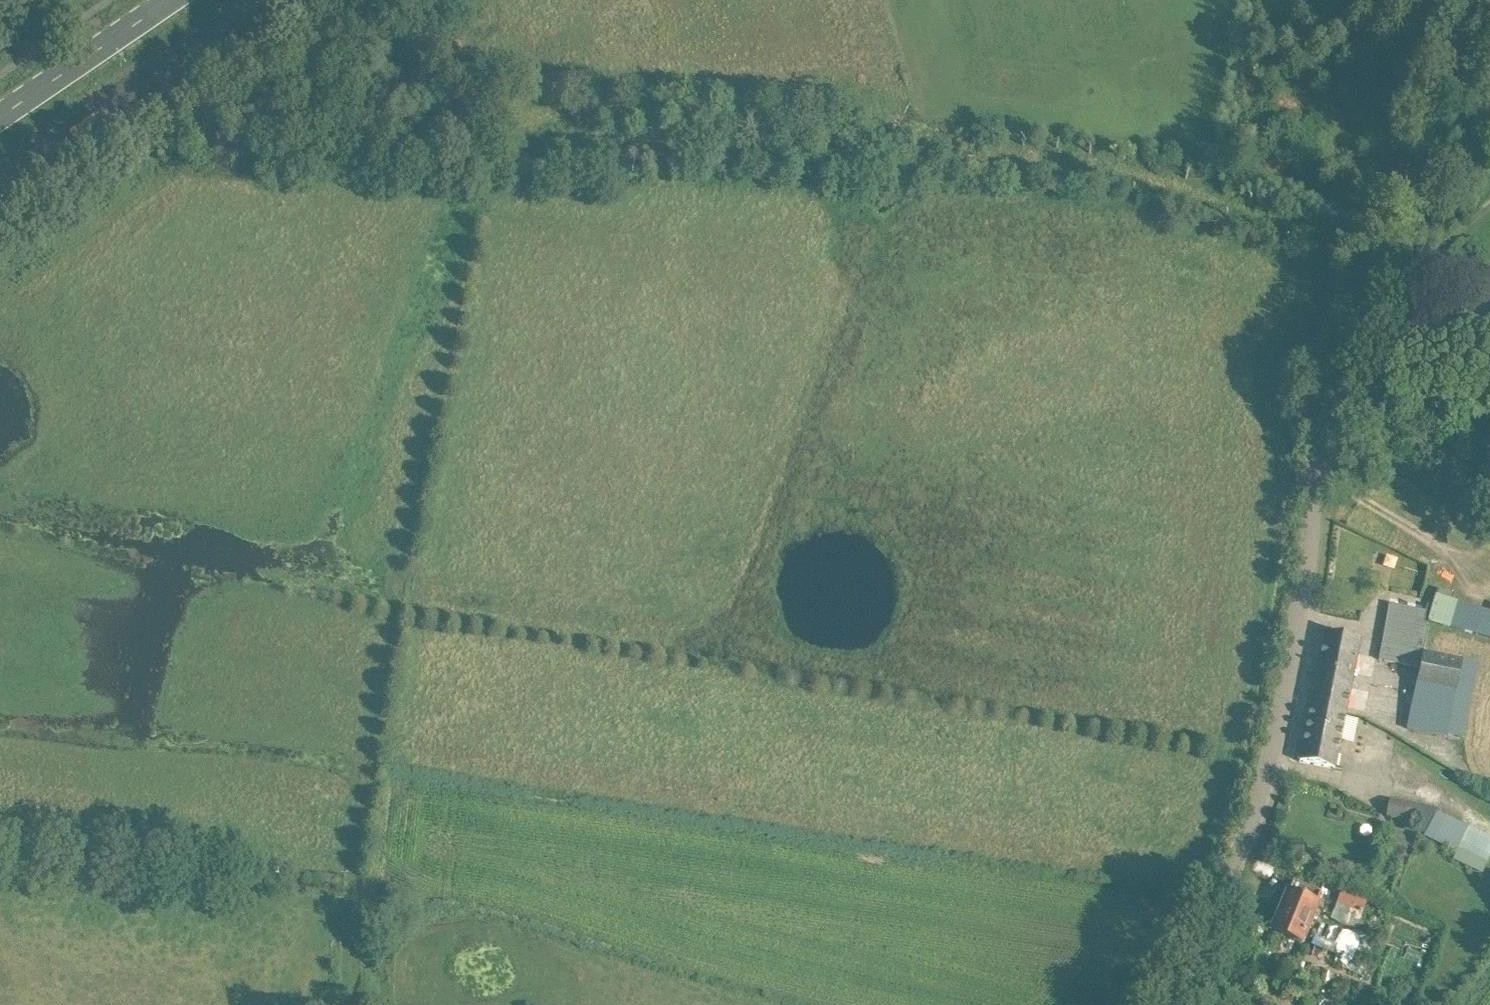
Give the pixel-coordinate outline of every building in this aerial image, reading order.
[(1451,601),(1454,593),(1438,588),(1428,622),(1489,640),(1489,613),(1451,601)] [(1382,644),(1379,660),(1420,668),(1407,729),(1462,739),(1463,733),(1466,734),(1479,663),(1424,652),(1429,625),(1424,624),(1426,610),(1390,603),(1389,604),(1382,644)] [(1325,632),(1310,708),(1345,715),(1361,639),(1325,632)] [(1345,715),(1310,708),(1299,762),(1335,769),(1345,715)] [(1421,807),(1390,801),(1387,817),(1418,823),(1421,807)] [(1489,858),(1489,834),(1435,811),(1424,837),(1446,846),(1442,856),(1484,873),(1489,858)] [(1321,893),(1320,893),(1293,882),(1273,932),(1300,943),(1321,893)] [(1342,890),(1338,900),(1331,919),(1356,929),(1367,900),(1342,890)] [(1316,936),(1312,945),(1362,967),(1369,948),(1375,950),(1378,942),(1366,936),(1354,931),(1352,936),(1343,932),(1337,946),(1316,936)]
